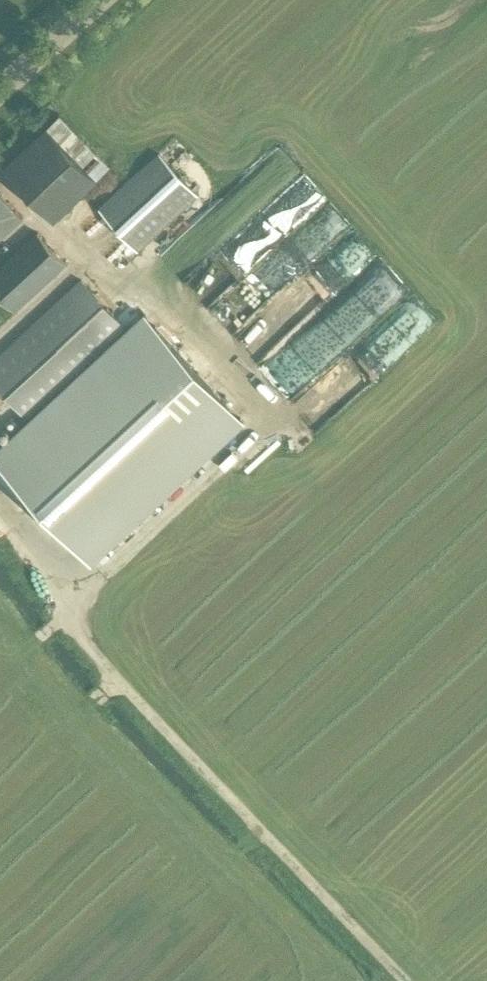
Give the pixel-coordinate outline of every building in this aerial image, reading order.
[(58,115),(3,167),(53,221),(108,168),(58,115)] [(158,153),(99,208),(138,250),(197,194),(158,153)] [(22,217),(0,194),(0,238),(22,217)] [(66,264),(37,234),(0,268),(0,296),(15,312),(66,264)] [(125,327),(82,281),(0,358),(0,388),(28,417),(125,327)] [(92,561),(244,418),(145,314),(0,451),(0,463),(92,561)] [(262,318),(240,337),(256,355),(278,336),(262,318)]
